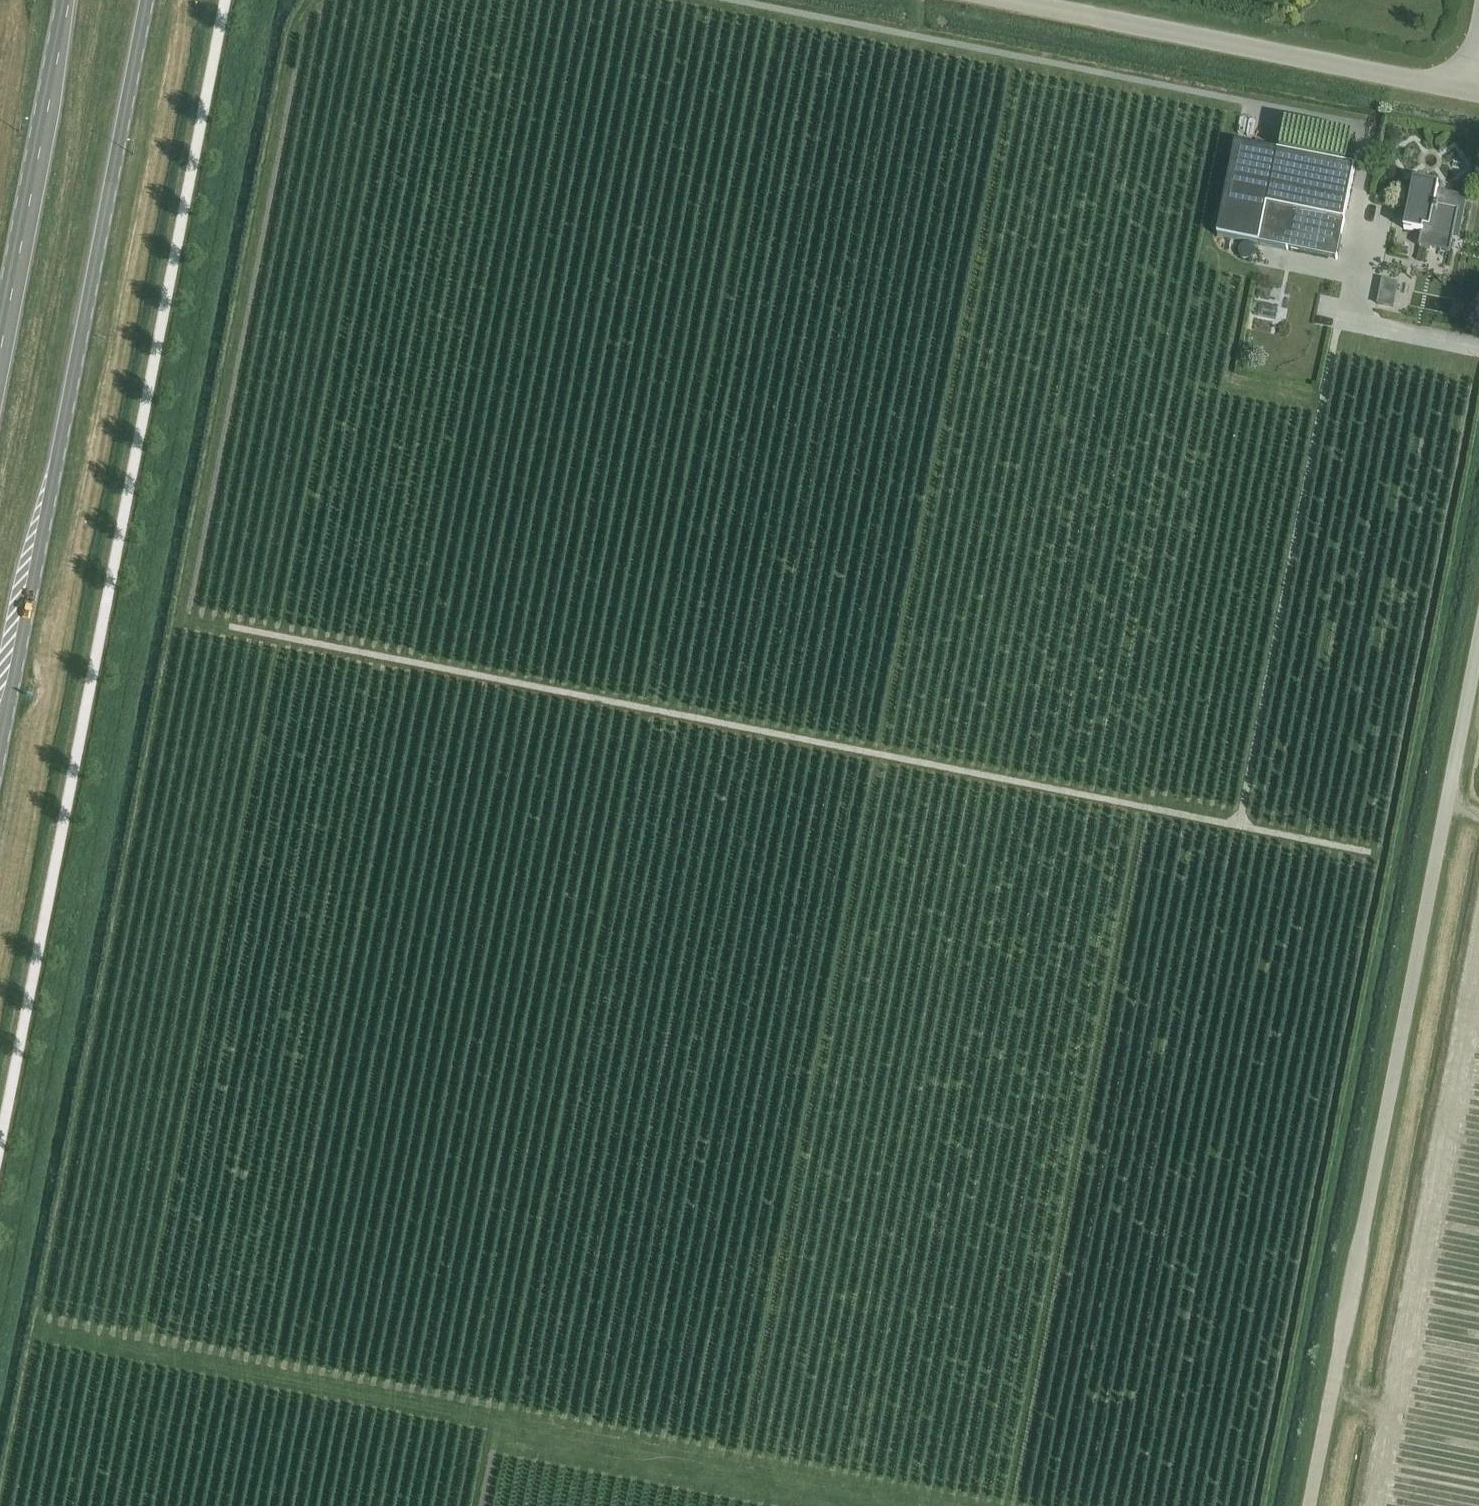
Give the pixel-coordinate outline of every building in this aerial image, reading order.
[(1235,145),(1217,236),(1256,244),(1263,205),(1344,221),(1354,168),(1235,145)] [(1404,229),(1420,232),(1417,246),(1449,252),(1459,201),(1436,196),(1438,186),(1413,181),(1404,229)] [(1263,205),(1256,244),(1336,260),(1344,221),(1263,205)]
